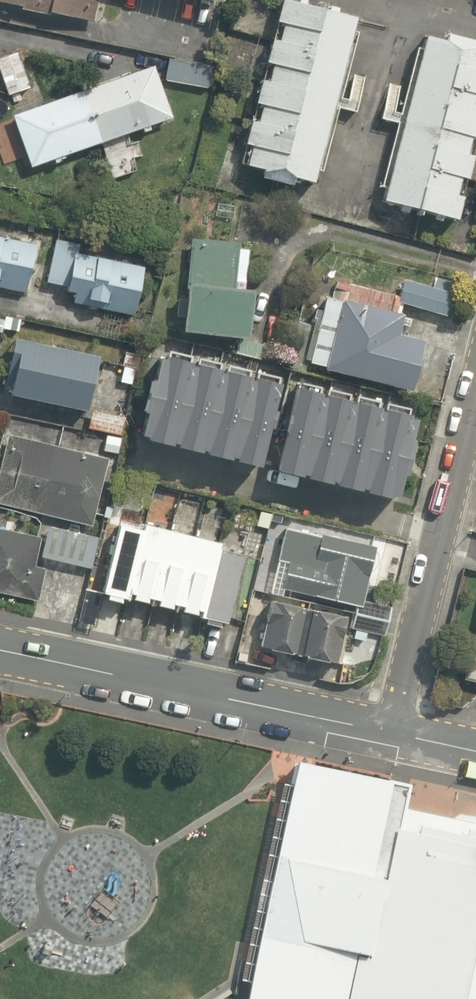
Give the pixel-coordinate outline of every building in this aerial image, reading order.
[(92,23),(97,0),(0,0),(0,3),(92,23)] [(313,182),(351,19),(281,3),(243,166),(313,182)] [(420,37),(381,201),(453,218),(475,118),(475,50),(420,37)] [(14,47),(0,52),(0,84),(4,96),(28,87),(14,47)] [(167,117),(149,65),(7,114),(25,166),(167,117)] [(56,234),(48,280),(68,283),(65,299),(133,311),(144,250),(56,234)] [(19,290),(29,241),(0,235),(0,286),(19,290)] [(249,245),(181,240),(176,329),(243,333),(249,245)] [(450,288),(398,276),(392,302),(444,313),(450,288)] [(306,364),(408,386),(419,335),(390,328),(394,311),(321,295),(306,364)] [(4,335),(0,356),(0,391),(79,407),(91,352),(4,335)] [(98,442),(115,446),(136,352),(101,344),(82,424),(101,428),(98,442)] [(238,468),(262,474),(273,434),(275,434),(277,426),(274,426),(283,391),(259,385),(258,387),(254,386),(254,384),(228,377),(227,380),(222,378),(222,376),(200,371),(200,373),(194,372),(195,369),(170,363),(169,366),(162,364),(156,387),(154,386),(145,419),(148,420),(143,443),(149,445),(149,446),(175,453),(175,450),(180,451),(179,453),(204,460),(205,457),(209,458),(209,461),(233,467),(234,464),(239,465),(238,468)] [(392,502),(400,504),(405,482),(409,482),(417,450),(413,449),(418,426),(414,424),(414,423),(387,416),(387,418),(382,417),(382,415),(357,408),(357,411),(353,410),(353,408),(329,402),(328,404),(321,403),(322,401),(299,395),(292,421),(290,420),(285,439),(288,439),(278,477),(304,484),(304,481),(309,482),(308,485),(333,491),(334,488),(338,489),(338,492),(362,498),(363,495),(368,496),(367,499),(392,505),(392,502)] [(5,434),(0,457),(0,507),(89,527),(105,457),(5,434)] [(111,516),(96,588),(192,608),(190,619),(216,624),(233,542),(193,534),(200,501),(178,496),(171,529),(111,516)] [(372,546),(278,524),(265,583),(358,605),(372,546)] [(35,603),(44,563),(31,560),(36,538),(0,530),(0,595),(35,603)] [(98,590),(80,587),(75,622),(93,625),(98,590)] [(249,594),(235,661),(259,665),(263,648),(328,661),(338,612),(249,594)] [(462,680),(475,683),(475,622),(462,680)] [(460,814),(454,818),(407,808),(413,784),(316,763),(316,764),(300,761),(299,763),(295,763),(291,784),(294,785),(253,982),(249,998),(475,998),(475,818),(460,814)] [(242,980),(253,982),(294,785),(291,784),(285,783),(242,980)]
